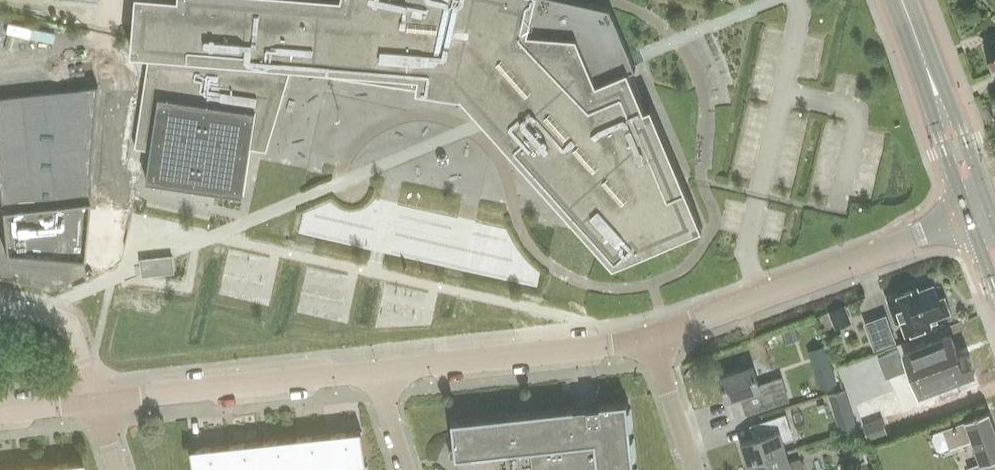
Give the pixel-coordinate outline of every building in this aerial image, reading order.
[(132,53),(149,55),(135,148),(151,150),(147,182),(244,196),(251,149),(267,151),(291,70),(463,96),(614,265),(703,227),(652,106),(645,109),(630,71),(634,70),(610,8),(576,0),(137,0),(132,53)] [(986,46),(993,67),(994,67),(994,42),(986,46)] [(0,98),(0,204),(7,256),(80,261),(88,216),(97,86),(0,98)] [(172,257),(141,260),(143,274),(143,276),(174,273),(173,261),(172,257)] [(930,320),(951,312),(945,297),(939,300),(934,286),(919,291),(918,288),(888,299),(897,322),(903,320),(908,334),(932,325),(930,320)] [(835,326),(851,319),(846,306),(830,313),(835,326)] [(795,329),(783,333),(787,345),(799,340),(795,329)] [(951,335),(904,352),(902,353),(917,394),(937,387),(940,396),(959,388),(956,379),(974,372),(967,354),(959,357),(951,335)] [(898,351),(881,358),(888,378),(906,372),(898,351)] [(830,359),(814,364),(822,390),(838,385),(830,359)] [(753,367),(721,379),(729,402),(741,397),(747,414),(765,408),(790,400),(782,378),(760,386),(753,367)] [(629,403),(454,421),(458,457),(515,451),(517,469),(579,469),(599,468),(599,469),(636,469),(629,403)] [(989,411),(965,421),(966,421),(934,433),(933,438),(938,451),(941,452),(949,448),(973,440),(982,463),(968,469),(994,469),(994,428),(989,411)] [(749,465),(788,453),(784,442),(794,438),(787,417),(764,424),(768,436),(742,444),(749,465)] [(869,441),(888,434),(882,418),(863,425),(869,441)] [(367,465),(364,431),(330,435),(334,469),(342,469),(356,469),(370,469),(369,465),(367,465)] [(330,435),(296,439),(300,469),(334,469),(330,435)] [(296,439),(263,442),(265,469),(300,469),(296,439)] [(263,442),(229,446),(231,469),(265,469),(263,442)] [(229,446),(191,450),(193,469),(231,469),(229,446)] [(801,461),(791,463),(788,453),(749,465),(750,469),(804,469),(801,461)]
